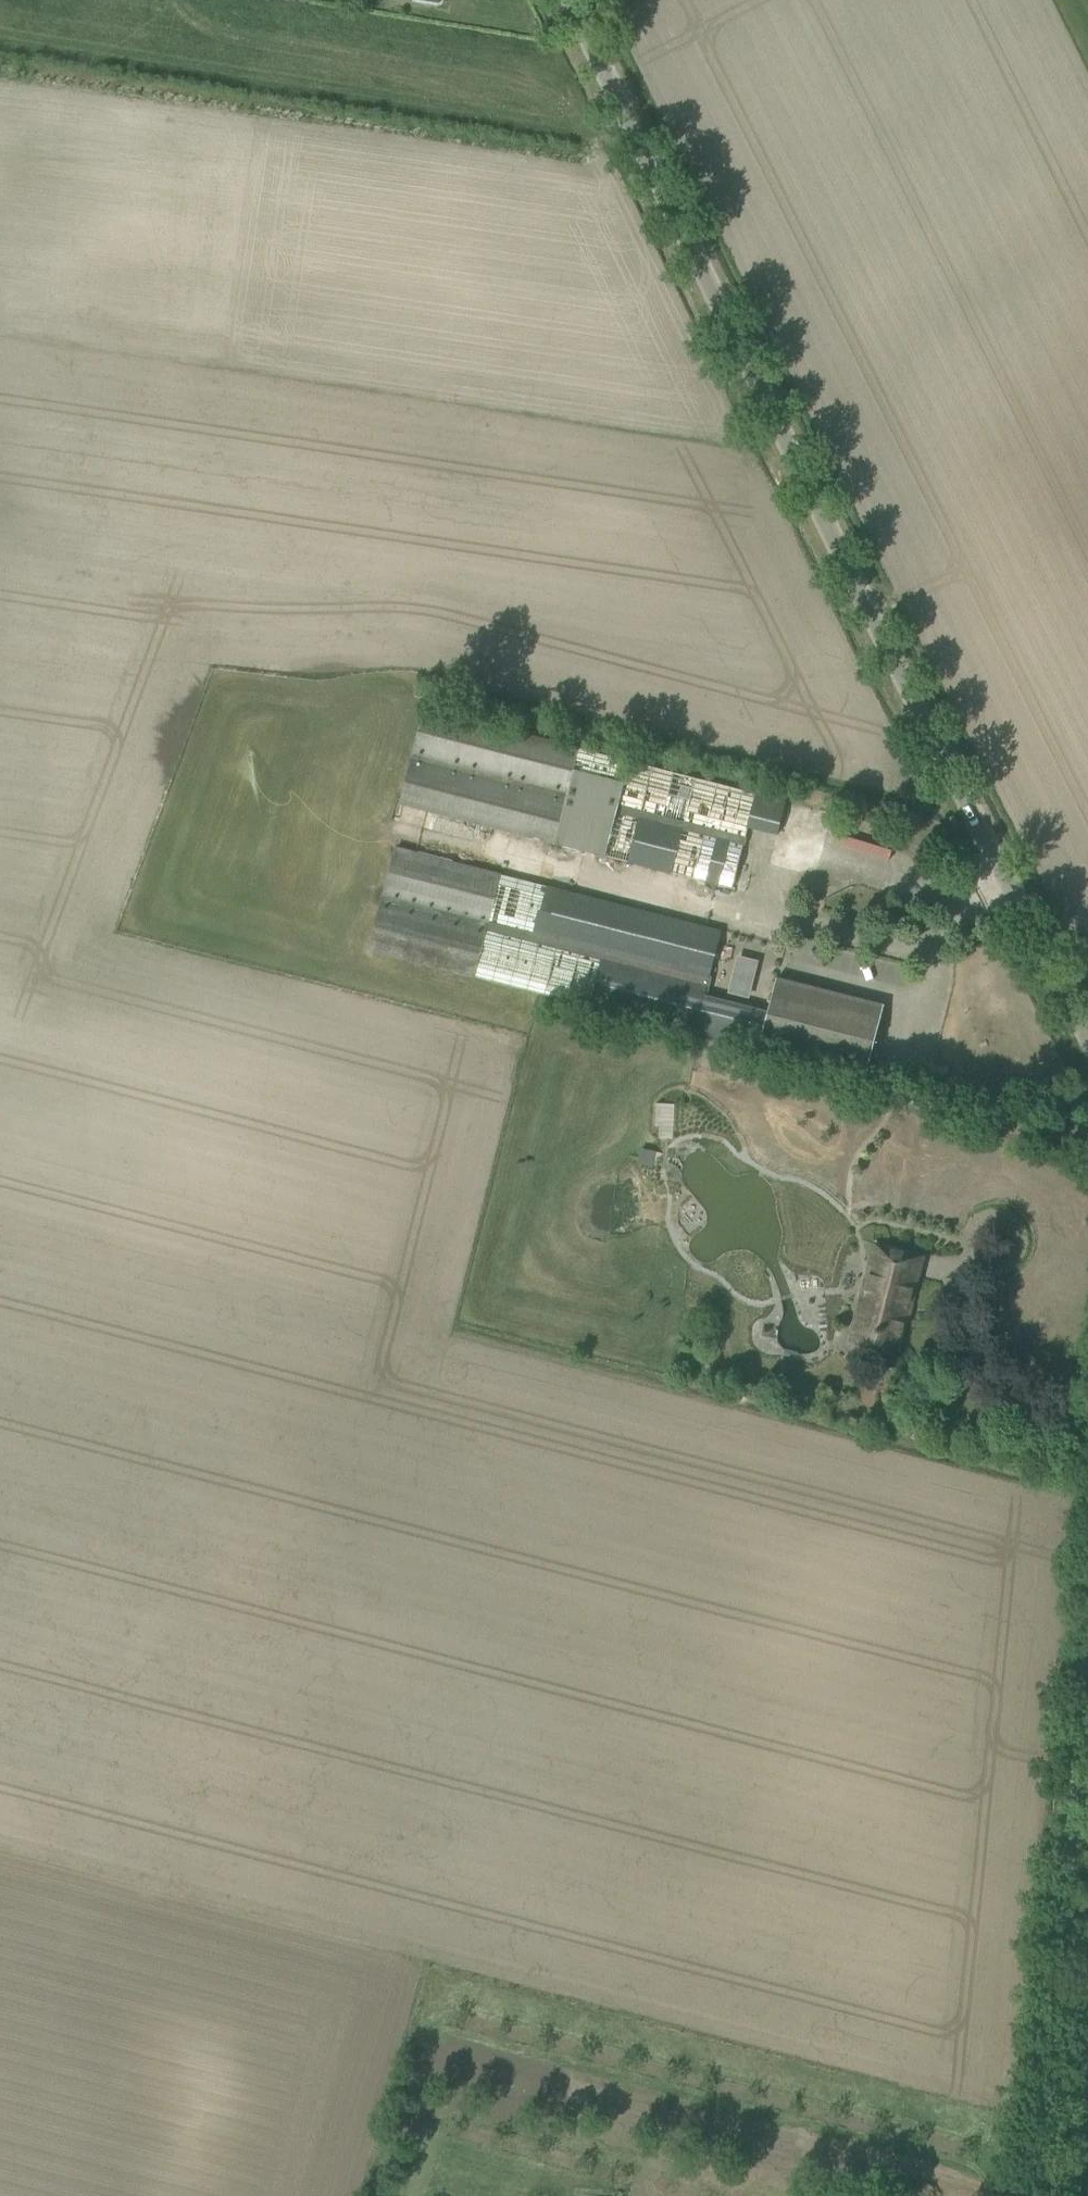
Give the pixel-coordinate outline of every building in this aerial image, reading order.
[(398,803),(732,889),(748,827),(777,835),(786,801),(423,709),(398,803)] [(851,826),(847,840),(889,852),(893,838),(851,826)] [(368,951),(758,1050),(768,1012),(767,1011),(705,996),(721,931),(394,847),(368,951)] [(805,874),(803,883),(813,886),(816,877),(805,874)] [(768,1012),(758,1050),(865,1077),(883,1005),(776,977),(767,1011),(768,1012)] [(657,1137),(675,1138),(675,1103),(658,1103),(657,1137)] [(662,1169),(666,1154),(643,1148),(639,1163),(662,1169)] [(910,1304),(922,1257),(872,1244),(846,1344),(871,1351),(872,1347),(893,1352),(903,1315),(901,1314),(905,1302),(910,1304)]
